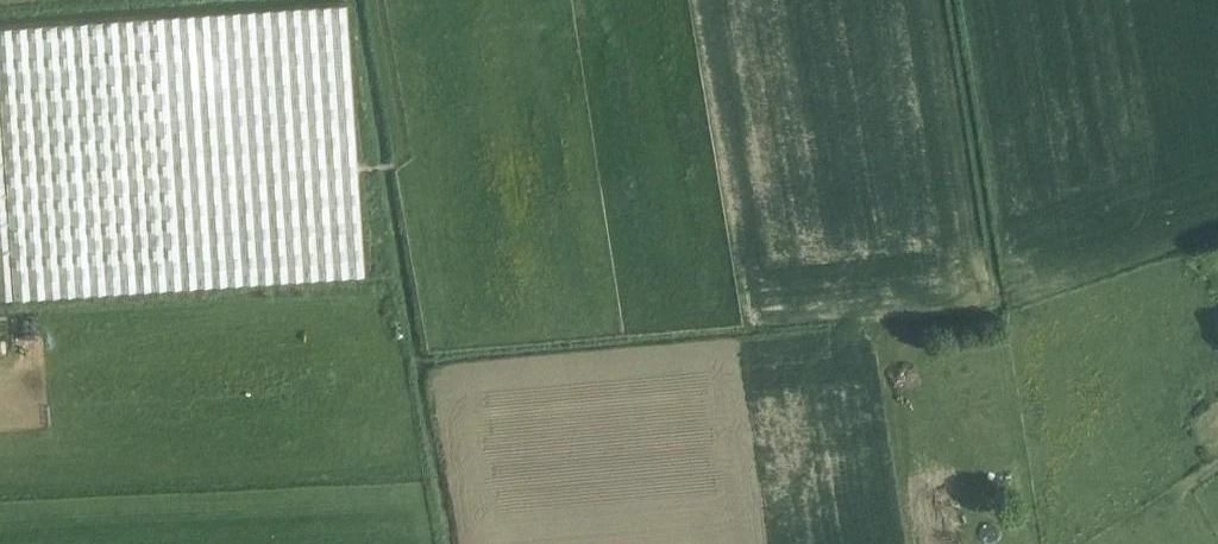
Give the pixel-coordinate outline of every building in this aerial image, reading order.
[(365,273),(347,2),(0,25),(0,297),(365,273)]
